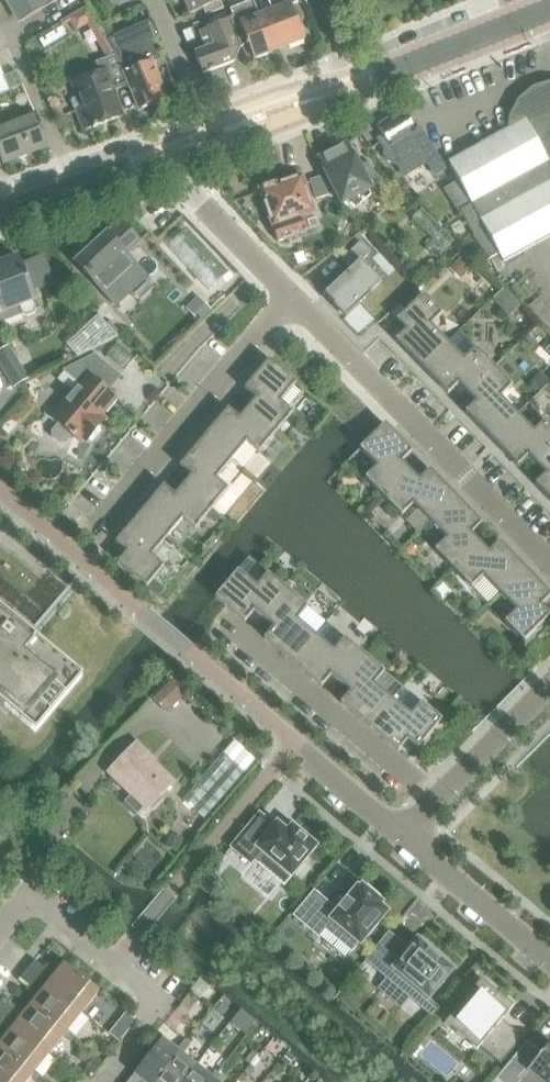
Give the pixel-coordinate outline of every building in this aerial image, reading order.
[(23,21),(59,0),(11,0),(23,21)] [(190,15),(203,9),(206,16),(223,9),(219,0),(184,0),(190,15)] [(264,14),(277,46),(285,43),(286,47),(303,40),(296,21),(301,20),(293,0),(267,0),(272,11),(264,14)] [(231,12),(233,17),(236,25),(234,26),(243,48),(246,58),(251,56),(253,60),(272,53),(270,49),(277,46),(264,14),(257,17),(251,4),(231,12)] [(145,5),(135,9),(137,14),(147,10),(145,5)] [(235,51),(243,48),(234,26),(236,25),(233,17),(198,31),(202,40),(209,37),(212,44),(193,52),(202,75),(233,63),(232,58),(235,51)] [(108,41),(116,55),(120,64),(124,74),(128,83),(139,110),(166,98),(152,63),(156,61),(148,41),(156,38),(149,21),(114,37),(114,38),(108,41)] [(59,23),(37,37),(44,48),(66,34),(59,23)] [(112,88),(128,83),(124,74),(120,64),(116,55),(95,62),(99,73),(71,83),(80,109),(75,110),(82,130),(122,116),(112,88)] [(9,90),(3,78),(0,69),(0,94),(9,90)] [(17,72),(3,78),(9,90),(9,91),(22,86),(17,72)] [(544,84),(538,86),(533,89),(527,92),(522,96),(518,101),(515,106),(512,111),(510,117),(508,123),(508,130),(449,162),(471,205),(460,211),(487,261),(499,255),(503,262),(549,237),(549,83),(544,84)] [(60,104),(52,107),(56,119),(64,116),(60,104)] [(383,135),(377,139),(384,151),(383,156),(387,163),(392,164),(393,166),(395,164),(404,179),(426,164),(434,178),(447,169),(441,160),(420,126),(415,129),(403,111),(378,127),(383,135)] [(47,146),(35,114),(0,128),(0,156),(3,163),(47,146)] [(346,143),(317,158),(341,205),(351,200),(356,205),(370,193),(368,190),(373,188),(368,179),(376,175),(369,161),(359,167),(346,143)] [(260,188),(258,189),(272,227),(277,242),(306,232),(300,216),(314,211),(302,176),(278,184),(277,182),(275,183),(271,180),(261,183),(260,188)] [(335,193),(326,176),(310,181),(316,200),(335,193)] [(456,182),(444,190),(458,212),(470,204),(456,182)] [(421,209),(412,218),(434,240),(426,248),(437,259),(454,241),(421,209)] [(107,233),(98,242),(126,272),(134,265),(125,255),(139,241),(121,222),(108,234),(107,233)] [(208,290),(228,272),(186,228),(167,246),(208,290)] [(352,268),(325,293),(346,315),(382,282),(362,261),(371,251),(361,241),(343,258),(352,268)] [(114,304),(137,283),(126,272),(98,242),(89,250),(82,246),(73,254),(77,264),(114,304)] [(0,265),(0,324),(21,316),(27,318),(35,315),(37,309),(33,301),(35,300),(32,293),(55,283),(45,258),(44,255),(43,255),(21,264),(18,258),(15,259),(12,256),(3,259),(2,264),(0,265)] [(464,255),(451,266),(462,277),(474,266),(464,255)] [(406,331),(395,341),(422,369),(448,344),(430,326),(442,314),(424,295),(396,321),(406,331)] [(198,297),(186,309),(199,322),(211,311),(198,297)] [(92,312),(83,312),(83,321),(92,321),(92,312)] [(98,316),(77,335),(91,350),(118,338),(98,316)] [(117,344),(107,357),(125,372),(135,359),(117,344)] [(448,344),(422,369),(447,395),(458,385),(468,395),(495,369),(475,349),(464,360),(448,344)] [(28,378),(8,345),(0,350),(0,367),(13,389),(28,378)] [(76,380),(47,415),(58,425),(52,432),(52,437),(60,443),(65,443),(71,435),(79,442),(82,438),(86,442),(104,420),(100,416),(115,398),(107,392),(120,377),(91,353),(61,368),(76,380)] [(247,409),(275,433),(292,414),(279,403),(296,383),(268,360),(244,390),(255,399),(247,409)] [(475,403),(465,413),(492,441),(518,416),(500,398),(512,386),(495,369),(468,395),(475,403)] [(541,372),(530,382),(539,392),(549,382),(541,372)] [(203,438),(231,461),(246,443),(259,453),(275,433),(247,409),(239,419),(227,409),(203,438)] [(492,441),(517,467),(527,457),(538,467),(549,456),(549,426),(545,420),(533,432),(518,416),(492,441)] [(359,450),(387,495),(410,472),(401,463),(411,452),(385,425),(359,450)] [(215,479),(231,461),(203,438),(179,466),(191,476),(183,486),(211,510),(228,490),(215,479)] [(534,485),(549,501),(549,456),(538,467),(545,475),(534,485)] [(410,472),(387,495),(401,516),(413,505),(430,523),(456,498),(429,470),(418,481),(410,472)] [(206,517),(211,510),(183,486),(175,495),(163,486),(139,515),(140,516),(166,538),(182,519),(194,530),(206,517)] [(435,551),(454,571),(457,568),(480,545),(471,535),(481,524),(456,498),(430,523),(446,539),(435,551)] [(71,506),(64,514),(74,523),(81,515),(71,506)] [(211,510),(206,517),(215,524),(221,517),(211,510)] [(151,558),(167,538),(140,516),(117,545),(128,554),(120,565),(147,587),(148,586),(153,579),(163,568),(151,558)] [(485,574),(503,593),(526,570),(501,544),(491,554),(481,544),(480,545),(457,568),(474,585),(485,574)] [(254,611),(263,619),(284,595),(238,570),(215,598),(244,623),(254,611)] [(501,595),(516,611),(504,622),(523,642),(549,616),(540,606),(549,597),(549,595),(526,570),(501,595)] [(153,579),(148,586),(160,596),(166,590),(153,579)] [(284,595),(263,619),(273,628),(264,639),(292,663),(315,635),(297,620),(308,608),(284,595)] [(34,733),(82,677),(0,608),(0,704),(34,733)] [(315,635),(292,663),(321,687),(330,676),(340,684),(364,655),(344,638),(334,651),(315,635)] [(364,655),(340,684),(350,692),(340,703),(369,727),(392,700),(374,685),(384,672),(364,655)] [(166,714),(185,696),(170,682),(152,700),(166,714)] [(392,700),(369,727),(398,751),(407,740),(418,749),(442,720),(421,703),(410,715),(392,700)] [(202,769),(206,772),(181,800),(203,817),(254,758),(234,739),(222,753),(219,750),(202,769)] [(107,772),(130,795),(124,802),(136,814),(143,808),(146,811),(173,783),(154,764),(155,762),(136,743),(107,772)] [(292,875),(295,877),(306,864),(303,862),(315,847),(314,846),(316,843),(300,830),(298,832),(292,827),(287,833),(277,824),(274,827),(259,814),(231,848),(251,864),(254,860),(284,885),(292,875)] [(171,833),(165,848),(178,853),(184,839),(171,833)] [(198,887),(210,896),(221,884),(209,874),(198,887)] [(338,912),(314,892),(294,917),(319,937),(325,930),(352,952),(359,943),(360,944),(386,912),(378,906),(380,903),(378,901),(381,897),(367,886),(364,890),(362,888),(359,890),(357,889),(347,901),(346,901),(338,910),(339,911),(338,912)] [(365,961),(421,1008),(452,971),(416,941),(408,950),(388,934),(365,961)] [(35,961),(27,970),(82,1013),(99,992),(64,964),(54,976),(35,961)] [(39,994),(30,1006),(65,1034),(68,1031),(82,1013),(27,970),(20,979),(39,994)] [(200,980),(189,992),(199,1000),(210,988),(200,980)] [(478,985),(454,1015),(468,1026),(462,1034),(499,1064),(521,1037),(501,1021),(507,1014),(492,1001),(494,998),(478,985)] [(0,1005),(0,1016),(49,1055),(63,1037),(65,1034),(30,1006),(21,1017),(2,1002),(0,1005)] [(376,1006),(370,1014),(378,1021),(385,1013),(376,1006)] [(246,1036),(254,1025),(256,1022),(241,1010),(239,1012),(230,1023),(246,1036)] [(49,1055),(0,1016),(0,1031),(6,1036),(0,1043),(0,1049),(33,1075),(35,1073),(49,1055)] [(120,1042),(127,1034),(120,1028),(113,1037),(120,1042)] [(68,1031),(65,1034),(73,1040),(75,1038),(68,1031)] [(65,1034),(63,1037),(71,1043),(73,1040),(65,1034)] [(143,1081),(156,1081),(180,1053),(177,1050),(162,1039),(128,1081),(143,1081)] [(185,1039),(177,1050),(180,1053),(188,1042),(185,1039)] [(188,1042),(180,1053),(183,1055),(191,1044),(188,1042)] [(549,1044),(541,1054),(527,1042),(495,1080),(498,1081),(520,1081),(521,1081),(523,1081),(549,1081),(549,1044)] [(33,1075),(0,1049),(0,1081),(27,1081),(31,1077),(33,1075)] [(196,1066),(183,1055),(180,1053),(156,1081),(183,1081),(196,1066)] [(287,1053),(281,1061),(288,1066),(294,1059),(287,1053)] [(95,1078),(105,1065),(97,1059),(87,1072),(95,1078)] [(213,1079),(196,1066),(183,1081),(210,1081),(213,1079)]
